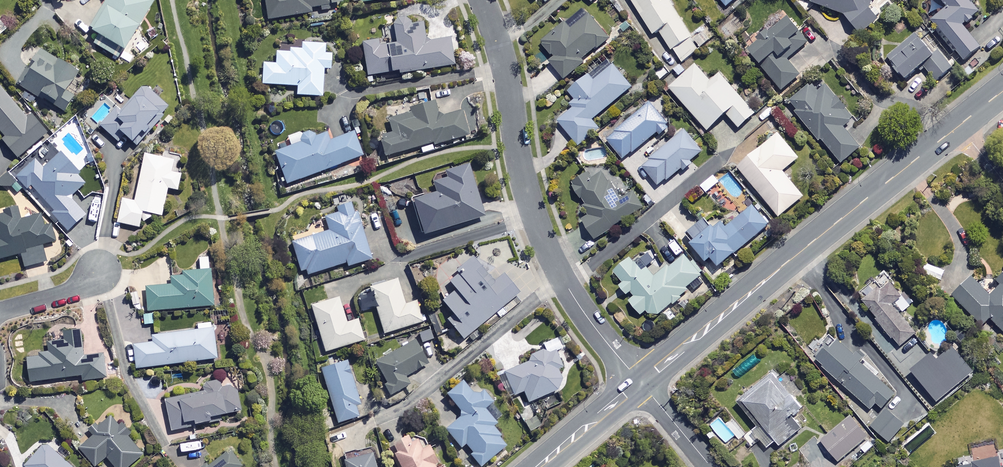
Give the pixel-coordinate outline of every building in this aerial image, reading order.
[(151,0),(106,0),(89,30),(99,36),(94,44),(119,59),(153,1),(151,0)] [(267,18),(310,13),(309,7),(341,3),(341,0),(264,0),(267,18)] [(672,50),(674,49),(682,61),(700,49),(668,0),(632,0),(653,34),(659,30),(672,50)] [(872,0),(813,0),(812,3),(844,13),(859,34),(877,20),(869,9),(872,0)] [(969,0),(941,0),(946,6),(929,21),(962,61),(980,46),(962,25),(978,11),(969,0)] [(608,39),(586,11),(568,25),(567,23),(542,43),(554,58),(550,62),(564,80),(584,64),(581,60),(608,39)] [(422,15),(393,19),(397,42),(380,45),(379,40),(363,43),(368,75),(399,70),(399,73),(455,64),(451,38),(427,42),(422,15)] [(809,41),(788,16),(747,49),(782,91),(800,76),(787,60),(809,41)] [(903,80),(918,68),(921,72),(925,68),(935,81),(951,68),(937,50),(931,54),(914,33),(885,57),(903,80)] [(302,43),(302,48),(290,47),(290,52),(276,52),(276,64),(263,63),(262,84),(298,86),(297,95),(322,96),(324,68),(331,69),(331,54),(324,53),(325,44),(302,43)] [(77,73),(40,50),(18,85),(38,97),(40,93),(54,102),(53,105),(64,112),(74,96),(66,91),(77,73)] [(710,81),(695,64),(670,87),(707,129),(726,113),(738,127),(755,113),(719,73),(710,81)] [(631,87),(613,65),(593,81),(588,75),(568,92),(575,100),(570,104),(573,107),(557,121),(578,146),(598,129),(591,121),(631,87)] [(4,136),(1,139),(17,160),(48,136),(30,113),(26,117),(0,83),(0,131),(4,136)] [(819,91),(812,83),(788,103),(819,141),(821,139),(841,163),(860,147),(843,127),(853,118),(826,85),(819,91)] [(169,108),(143,85),(119,112),(116,110),(100,127),(117,142),(123,135),(135,146),(169,108)] [(419,146),(421,153),(433,149),(432,145),(468,135),(462,110),(439,117),(434,101),(403,109),(404,114),(388,118),(392,133),(379,136),(384,156),(419,146)] [(668,130),(665,126),(667,124),(651,103),(606,137),(622,159),(657,132),(660,136),(668,130)] [(693,164),(690,160),(702,150),(686,129),(641,165),(658,186),(681,168),(683,171),(693,164)] [(312,137),(310,132),(299,137),(302,143),(275,153),(286,185),(363,156),(354,132),(332,140),(329,131),(312,137)] [(798,157),(778,133),(737,166),(778,216),(803,196),(782,171),(798,157)] [(35,160),(9,183),(17,192),(24,186),(26,188),(31,184),(54,211),(52,213),(67,230),(85,214),(69,196),(86,181),(61,153),(42,169),(35,160)] [(174,160),(145,154),(135,201),(123,198),(118,222),(140,227),(141,219),(147,220),(149,212),(162,215),(168,188),(178,190),(182,174),(171,172),(174,160)] [(482,216),(467,165),(444,171),(446,178),(432,182),(435,192),(411,199),(422,234),(482,216)] [(593,179),(588,172),(571,185),(592,214),(582,221),(596,240),(643,206),(633,192),(622,200),(602,172),(593,179)] [(719,181),(714,175),(701,186),(706,192),(719,181)] [(396,211),(387,185),(379,188),(388,214),(396,211)] [(371,259),(352,202),(337,207),(339,214),(325,218),(329,231),(292,243),(301,271),(306,270),(307,276),(346,263),(347,267),(371,259)] [(16,203),(4,206),(5,212),(0,214),(0,260),(22,255),(24,266),(48,261),(44,246),(53,244),(47,216),(20,222),(16,203)] [(770,224),(754,203),(725,226),(720,220),(691,242),(705,261),(711,257),(717,265),(770,224)] [(670,303),(673,307),(689,293),(685,288),(690,284),(695,289),(702,283),(697,277),(701,274),(683,253),(655,277),(646,267),(642,271),(630,257),(614,271),(623,282),(619,286),(626,294),(630,291),(633,295),(628,300),(641,314),(648,309),(655,317),(670,303)] [(213,305),(209,256),(198,257),(200,270),(170,273),(171,285),(145,288),(148,311),(213,305)] [(493,282),(471,256),(459,266),(463,271),(449,282),(456,290),(442,302),(453,316),(447,321),(462,339),(518,294),(502,274),(493,282)] [(946,270),(926,264),(923,273),(943,280),(946,270)] [(996,279),(1002,284),(991,295),(971,276),(952,295),(982,325),(989,318),(1002,331),(1002,272),(996,279)] [(404,305),(397,280),(370,288),(383,334),(424,322),(418,301),(404,305)] [(863,301),(876,317),(874,319),(892,341),(894,339),(899,346),(918,332),(902,312),(910,305),(891,282),(881,290),(873,281),(863,290),(868,296),(863,301)] [(346,322),(339,296),(311,304),(325,350),(364,339),(358,318),(346,322)] [(216,359),(211,323),(197,325),(197,330),(152,336),(153,343),(134,345),(137,369),(216,359)] [(433,339),(429,329),(418,333),(422,343),(433,339)] [(85,357),(81,330),(62,332),(63,341),(53,342),(55,351),(26,355),(30,383),(81,376),(81,381),(106,378),(102,354),(85,357)] [(560,348),(556,339),(543,344),(545,349),(526,357),(529,362),(503,373),(513,396),(523,391),(528,403),(562,388),(554,370),(562,367),(555,350),(560,348)] [(426,363),(413,340),(374,361),(391,393),(408,384),(404,375),(426,363)] [(832,348),(827,343),(814,359),(870,408),(875,403),(881,408),(896,391),(838,341),(832,348)] [(930,352),(909,369),(936,402),(974,371),(952,345),(936,359),(930,352)] [(361,402),(347,359),(322,367),(338,422),(359,415),(356,404),(361,402)] [(801,409),(776,377),(740,404),(757,426),(753,429),(766,448),(776,441),(780,446),(801,430),(791,416),(801,409)] [(192,427),(192,423),(210,420),(210,416),(240,410),(235,385),(220,388),(218,379),(203,382),(205,391),(165,399),(171,431),(192,427)] [(506,444),(490,425),(503,415),(481,388),(474,394),(462,380),(446,393),(463,414),(445,428),(460,447),(465,443),(472,451),(470,453),(480,465),(506,444)] [(904,425),(886,409),(871,426),(889,442),(904,425)] [(112,415),(92,430),(95,433),(78,447),(93,466),(105,457),(113,466),(126,466),(142,454),(112,415)] [(868,436),(851,415),(821,441),(838,461),(868,436)] [(406,435),(388,445),(400,466),(439,466),(423,437),(411,444),(406,435)] [(44,443),(24,466),(25,466),(71,466),(44,443)] [(229,447),(202,466),(241,466),(243,465),(229,447)] [(372,450),(342,458),(345,466),(377,466),(372,450)] [(1000,466),(999,457),(957,464),(958,466),(1002,466),(1000,466)]
